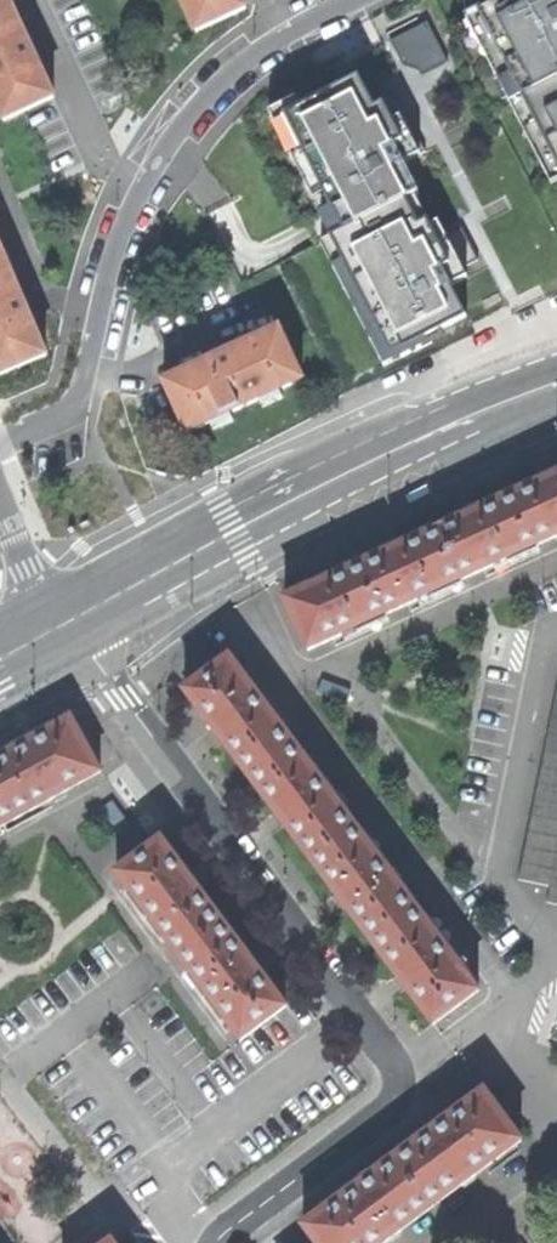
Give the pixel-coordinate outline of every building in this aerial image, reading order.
[(11,4),(9,0),(0,0),(0,9),(11,4)] [(196,31),(246,7),(242,0),(182,0),(196,31)] [(556,198),(556,0),(494,0),(462,17),(556,198)] [(11,4),(0,9),(0,111),(4,120),(54,97),(33,51),(11,4)] [(425,21),(389,41),(403,68),(420,73),(422,76),(447,62),(425,21)] [(323,245),(384,368),(442,340),(442,333),(468,320),(452,287),(468,279),(463,268),(479,260),(463,228),(445,237),(439,224),(430,229),(414,197),(418,193),(404,164),(428,153),(397,91),(370,104),(358,80),(282,117),(279,111),(272,115),(314,199),(323,195),(331,212),(325,215),(336,238),(323,245)] [(4,260),(0,262),(0,374),(44,355),(25,308),(4,260)] [(219,357),(164,382),(187,432),(301,380),(278,330),(219,357)] [(310,651),(556,537),(556,477),(555,478),(553,474),(546,477),(538,481),(539,485),(479,513),(477,509),(469,512),(462,515),(464,519),(402,547),(400,543),(392,547),(384,550),(386,555),(326,582),(324,578),(319,581),(309,585),(310,589),(285,601),(310,651)] [(405,497),(410,506),(428,497),(432,495),(430,490),(428,486),(405,497)] [(404,986),(434,1026),(479,993),(230,660),(185,692),(219,737),(281,821),(343,903),(404,986)] [(556,903),(556,670),(511,894),(556,903)] [(98,774),(69,720),(29,743),(0,758),(0,827),(98,774)] [(161,842),(116,874),(241,1041),(284,1009),(250,962),(193,885),(161,842)] [(485,1093),(428,1135),(357,1187),(303,1226),(315,1242),(384,1242),(388,1240),(390,1241),(402,1232),(402,1230),(460,1187),(463,1187),(476,1178),(476,1176),(521,1141),(485,1093)]
